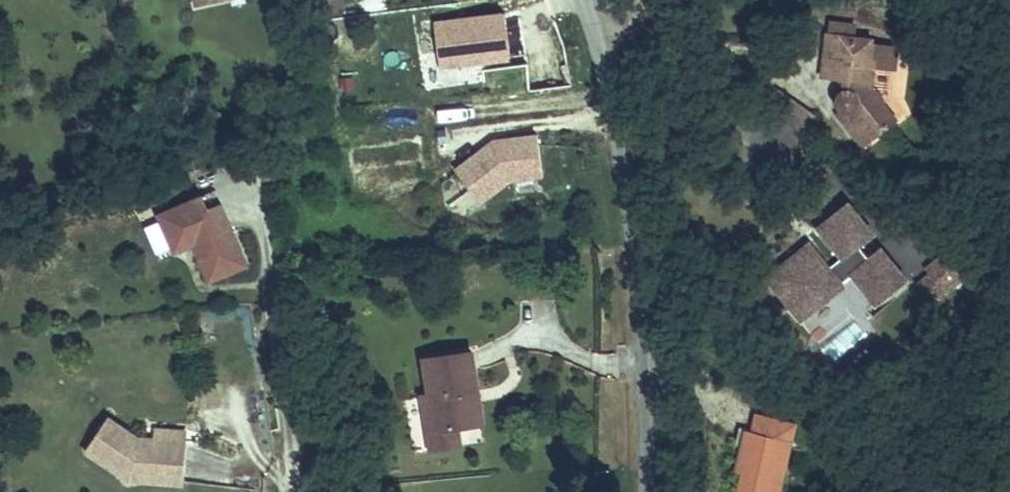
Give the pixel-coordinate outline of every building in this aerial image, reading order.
[(842,7),(830,6),(829,15),(840,17),(842,7)] [(889,105),(879,89),(881,88),(883,86),(884,84),(885,82),(885,79),(885,76),(884,73),(882,72),(880,70),(879,69),(882,49),(898,52),(902,33),(876,29),(877,23),(858,19),(859,11),(842,7),(840,17),(829,15),(822,52),(843,56),(841,69),(838,70),(836,73),(835,76),(834,80),(834,83),(835,87),(837,90),(840,92),(842,94),(834,100),(855,129),(889,105)] [(363,83),(357,110),(414,124),(465,122),(466,156),(510,154),(509,120),(502,121),(497,27),(469,28),(472,79),(459,80),(459,86),(414,88),(380,80),(378,87),(363,83)] [(469,28),(456,29),(459,80),(472,79),(469,28)] [(380,80),(365,76),(363,83),(378,87),(380,80)] [(414,124),(357,110),(355,116),(413,130),(459,128),(460,157),(466,157),(466,156),(465,122),(414,124)] [(244,243),(228,178),(213,181),(210,167),(164,178),(174,219),(199,213),(201,222),(196,223),(203,253),(244,243)] [(824,232),(784,268),(820,307),(860,271),(858,269),(869,259),(893,286),(921,261),(895,233),(885,243),(872,229),(885,217),(860,189),(833,214),(858,241),(844,254),(824,232)] [(160,220),(145,226),(157,256),(172,250),(160,220)] [(961,282),(940,253),(916,271),(938,299),(961,282)] [(851,318),(817,348),(830,363),(864,334),(851,318)] [(431,367),(420,368),(426,423),(455,419),(453,402),(473,400),(469,365),(478,364),(474,322),(427,326),(431,367)] [(481,399),(478,364),(469,365),(473,400),(481,399)] [(133,408),(98,384),(76,417),(119,447),(173,452),(177,412),(148,410),(133,408)] [(786,414),(790,396),(751,388),(748,404),(739,403),(735,420),(730,445),(739,447),(730,490),(739,491),(769,491),(776,463),(766,461),(776,412),(786,414)] [(735,420),(739,403),(734,402),(730,419),(735,420)] [(776,463),(786,414),(776,412),(766,461),(776,463)]
